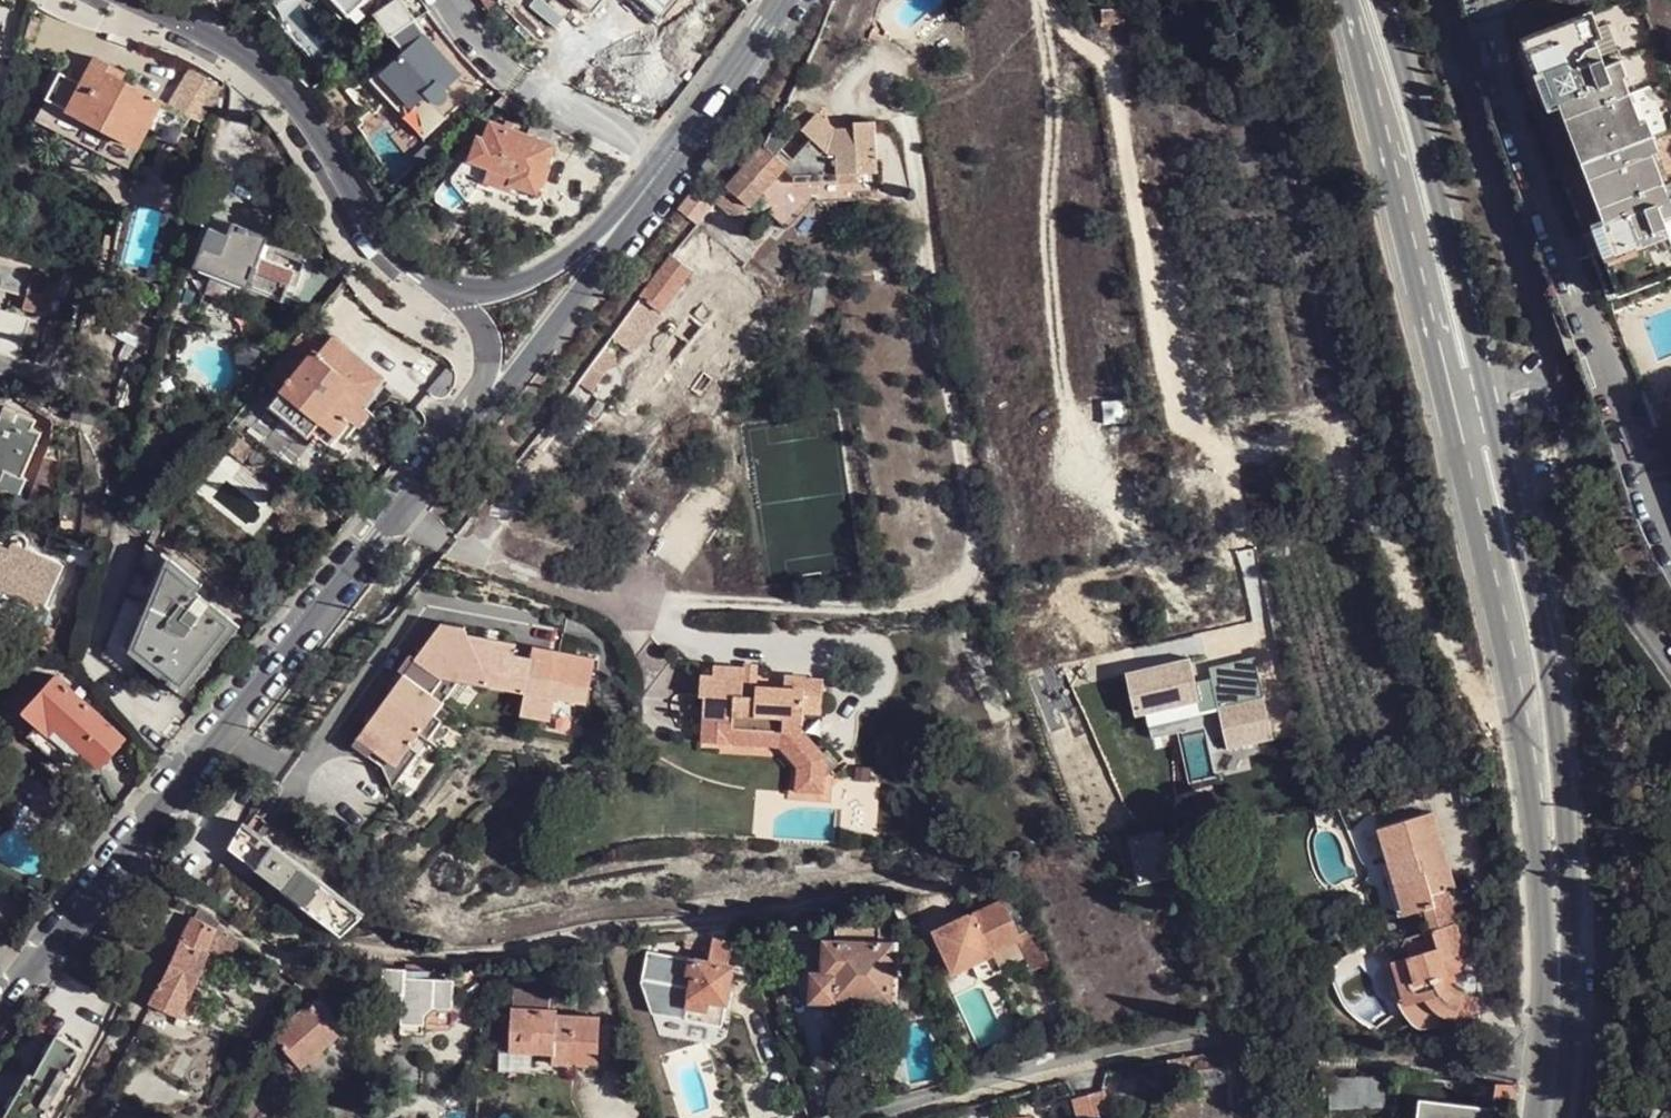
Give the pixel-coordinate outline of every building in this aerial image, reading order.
[(350,15),(336,0),(322,0),(343,22),(350,15)] [(366,0),(336,0),(350,15),(356,9),(366,0)] [(371,0),(366,0),(356,9),(361,15),(374,3),(371,0)] [(431,10),(423,0),(397,0),(389,6),(405,28),(416,20),(431,10)] [(589,14),(601,0),(572,0),(589,14)] [(659,18),(675,0),(639,0),(659,18)] [(394,36),(405,28),(389,6),(375,16),(391,38),(394,36)] [(1124,22),(1123,9),(1103,11),(1104,24),(1124,22)] [(458,50),(431,10),(416,20),(405,28),(394,36),(408,53),(387,73),(384,70),(371,82),(389,102),(399,92),(413,106),(428,93),(435,101),(438,103),(440,103),(443,103),(446,101),(448,98),(449,95),(448,93),(447,91),(446,89),(459,76),(446,61),(458,50)] [(1593,10),(1576,17),(1577,20),(1588,16),(1598,42),(1604,39),(1593,10)] [(1576,17),(1513,40),(1530,87),(1545,82),(1553,103),(1538,108),(1561,170),(1584,232),(1600,226),(1608,249),(1593,255),(1609,299),(1670,276),(1670,238),(1664,219),(1670,216),(1670,198),(1670,199),(1654,154),(1642,122),(1625,78),(1629,77),(1623,60),(1607,66),(1598,42),(1588,16),(1577,20),(1576,17)] [(82,84),(60,127),(111,154),(119,138),(139,147),(163,102),(121,79),(125,72),(111,65),(97,58),(82,84)] [(218,82),(190,67),(180,86),(213,103),(218,82)] [(477,93),(484,87),(476,79),(470,87),(477,93)] [(1530,87),(1538,108),(1553,103),(1545,82),(1530,87)] [(413,106),(399,92),(389,102),(411,123),(420,114),(413,106)] [(426,139),(446,119),(433,104),(435,101),(428,93),(413,106),(420,114),(411,123),(426,139)] [(533,115),(526,110),(522,119),(530,122),(533,115)] [(819,203),(825,202),(858,200),(859,194),(878,193),(874,122),(853,123),(853,127),(833,128),(829,132),(823,126),(826,121),(818,113),(802,129),(811,140),(792,159),(782,149),(790,139),(775,125),(762,149),(751,160),(715,203),(735,219),(748,206),(749,208),(783,168),(793,177),(795,185),(817,183),(819,203)] [(516,184),(540,192),(557,147),(563,131),(537,118),(529,135),(513,131),(514,125),(506,122),(504,127),(492,123),(488,131),(484,130),(473,158),(468,157),(454,172),(452,179),(466,196),(477,186),(483,188),(486,183),(512,192),(516,184)] [(1649,119),(1642,122),(1654,154),(1661,152),(1649,119)] [(833,128),(826,121),(823,126),(829,132),(833,128)] [(810,203),(819,203),(817,183),(795,185),(769,212),(786,228),(810,203)] [(536,201),(540,192),(516,184),(512,192),(536,201)] [(692,191),(677,209),(694,223),(709,204),(692,191)] [(292,298),(301,274),(261,258),(268,238),(234,224),(232,229),(229,235),(211,228),(196,267),(284,302),(286,296),(292,298)] [(1584,232),(1593,255),(1608,249),(1600,226),(1584,232)] [(670,256),(619,327),(637,339),(690,269),(670,256)] [(308,258),(301,274),(292,298),(300,301),(316,261),(308,258)] [(34,311),(47,315),(58,277),(0,261),(0,289),(26,298),(37,300),(34,311)] [(23,309),(34,311),(37,300),(26,298),(23,309)] [(283,392),(321,423),(336,435),(343,427),(350,419),(361,405),(385,376),(382,374),(397,354),(350,315),(319,353),(316,351),(283,392)] [(681,356),(695,368),(715,345),(700,333),(681,356)] [(602,349),(579,381),(591,389),(615,360),(602,349)] [(314,432),(321,423),(283,392),(270,408),(309,439),(314,432)] [(370,413),(361,405),(350,419),(359,427),(370,413)] [(2,479),(6,470),(23,477),(42,433),(33,428),(36,420),(5,407),(0,419),(0,478),(2,479)] [(336,435),(321,423),(314,432),(328,444),(336,435)] [(45,458),(31,499),(61,504),(60,462),(45,458)] [(20,493),(27,479),(23,477),(6,470),(2,479),(0,478),(0,485),(20,493)] [(6,599),(12,594),(46,609),(65,565),(13,541),(10,548),(0,544),(0,601),(6,599)] [(223,633),(231,638),(236,633),(240,627),(198,592),(204,584),(149,541),(141,562),(133,582),(112,636),(104,658),(122,671),(132,651),(149,666),(178,689),(204,657),(223,633)] [(459,682),(467,635),(436,630),(420,653),(415,649),(388,686),(393,690),(398,694),(394,699),(389,695),(357,740),(387,762),(381,769),(393,789),(420,752),(412,747),(421,734),(429,740),(443,721),(435,715),(444,702),(433,693),(447,673),(459,682)] [(211,664),(231,638),(223,633),(204,657),(211,664)] [(516,644),(467,635),(459,682),(508,690),(514,656),(516,644)] [(531,658),(514,656),(508,690),(525,693),(522,715),(552,720),(555,698),(588,704),(596,658),(533,647),(531,658)] [(211,664),(204,657),(178,689),(184,695),(211,664)] [(703,697),(703,718),(733,720),(732,729),(783,733),(783,749),(799,766),(819,747),(803,729),(805,711),(822,712),(824,679),(784,677),(783,687),(760,686),(757,686),(757,694),(743,694),(745,674),(745,669),(713,667),(712,676),(701,675),(699,697),(703,697)] [(103,733),(36,673),(4,710),(17,721),(7,732),(20,743),(25,737),(50,760),(61,748),(77,762),(90,747),(103,733)] [(444,702),(459,682),(447,673),(433,693),(444,702)] [(760,675),(745,674),(743,694),(757,694),(757,686),(760,686),(760,675)] [(398,694),(393,690),(389,695),(394,699),(398,694)] [(732,729),(702,727),(701,743),(783,749),(783,733),(732,729)] [(387,762),(357,740),(351,747),(381,769),(387,762)] [(824,752),(819,747),(799,766),(797,791),(826,792),(827,775),(814,761),(824,752)] [(841,762),(828,748),(824,752),(814,761),(827,775),(841,762)] [(1432,932),(1449,927),(1443,905),(1447,904),(1443,891),(1448,889),(1455,887),(1449,866),(1445,867),(1440,850),(1444,848),(1433,813),(1381,828),(1406,916),(1425,910),(1432,932)] [(364,913),(326,883),(249,827),(244,822),(230,846),(344,932),(364,913)] [(1132,838),(1141,881),(1172,874),(1170,867),(1207,858),(1201,833),(1165,840),(1163,831),(1132,838)] [(1449,866),(1444,848),(1440,850),(1445,867),(1449,866)] [(1449,927),(1458,924),(1448,889),(1443,891),(1447,904),(1443,905),(1449,927)] [(965,918),(978,944),(990,938),(996,950),(1022,939),(1020,936),(1032,931),(1035,929),(1017,892),(1001,895),(1003,901),(965,918)] [(212,914),(199,908),(151,1002),(180,1015),(210,953),(209,952),(220,924),(212,914)] [(965,918),(938,931),(956,969),(996,950),(990,938),(978,944),(965,918)] [(836,999),(866,1001),(892,1001),(893,944),(878,942),(878,924),(836,922),(836,942),(825,942),(824,974),(813,973),(813,999),(836,999)] [(229,933),(220,924),(209,952),(210,953),(230,964),(240,940),(229,933)] [(1466,953),(1458,924),(1449,927),(1432,932),(1406,940),(1412,957),(1394,961),(1399,976),(1401,986),(1403,992),(1405,997),(1410,1007),(1417,1016),(1424,1023),(1433,1013),(1439,1016),(1456,1022),(1463,991),(1461,990),(1456,988),(1454,987),(1450,983),(1447,977),(1457,973),(1460,971),(1465,965),(1467,958),(1466,953)] [(1032,931),(1020,936),(1022,939),(1036,969),(1051,962),(1035,929),(1032,931)] [(708,960),(690,957),(687,975),(691,977),(686,1007),(712,1011),(727,1002),(733,965),(729,964),(732,941),(713,938),(708,960)] [(331,953),(322,962),(330,970),(341,961),(331,953)] [(426,962),(408,961),(408,969),(425,970),(426,962)] [(433,1007),(452,1007),(454,979),(406,976),(406,969),(383,967),(384,994),(401,995),(401,1032),(424,1033),(425,1013),(433,1007)] [(279,1028),(277,1034),(302,1065),(310,1059),(315,1066),(328,1055),(323,1049),(339,1035),(335,1031),(343,1022),(334,1009),(339,1004),(326,990),(279,1028)] [(517,995),(516,1004),(542,1005),(542,996),(517,995)] [(865,1014),(866,1001),(836,999),(835,1013),(865,1014)] [(553,1042),(553,1054),(551,1063),(597,1065),(600,1018),(556,1016),(557,1011),(542,1010),(542,1005),(516,1004),(516,1008),(511,1007),(509,1051),(537,1053),(538,1042),(553,1042)] [(82,1049),(57,1034),(31,1083),(24,1082),(3,1117),(43,1117),(82,1049)] [(537,1053),(553,1054),(553,1042),(538,1042),(537,1053)] [(1345,1078),(1309,1080),(1311,1112),(1345,1111),(1345,1078)] [(1378,1078),(1345,1078),(1345,1111),(1378,1111),(1378,1078)] [(1476,1095),(1419,1087),(1402,1085),(1398,1117),(1473,1117),(1475,1104),(1476,1095)] [(1494,1087),(1477,1085),(1476,1095),(1475,1104),(1491,1106),(1494,1087)] [(1072,1098),(1077,1117),(1097,1117),(1095,1111),(1105,1109),(1100,1090),(1072,1098)]
